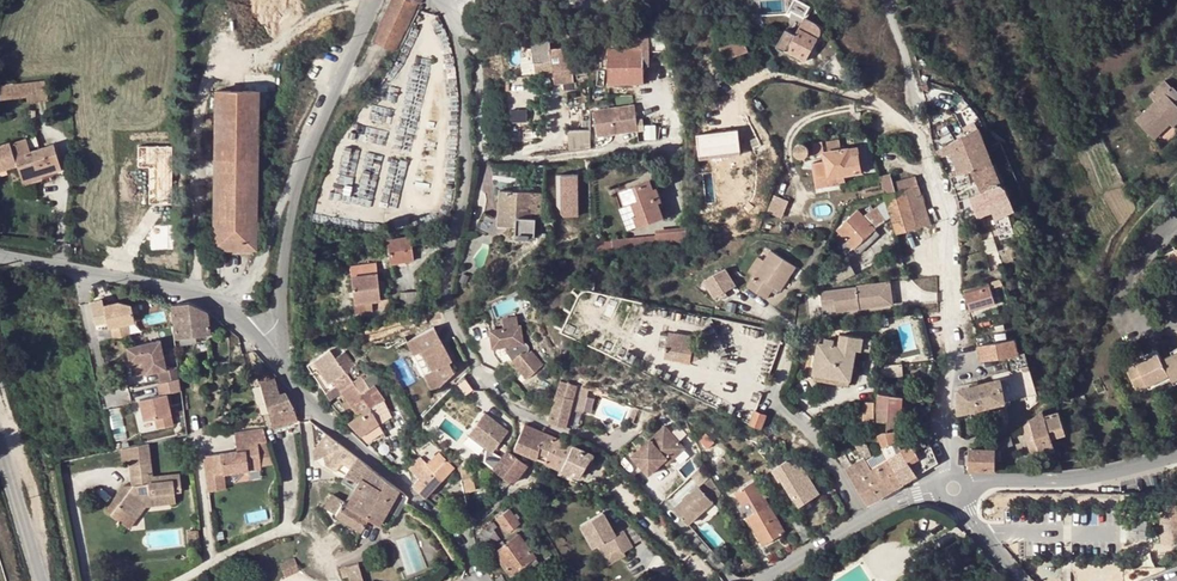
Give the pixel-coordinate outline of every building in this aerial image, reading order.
[(385,47),(394,51),(417,2),(413,0),(391,0),(372,41),(385,47)] [(792,11),(800,15),(803,5),(794,2),(792,11)] [(814,23),(805,17),(793,37),(786,50),(806,61),(820,37),(820,35),(820,32),(820,30),(819,28),(818,26),(814,23)] [(657,18),(645,21),(648,30),(649,33),(661,29),(657,18)] [(644,50),(667,50),(661,29),(649,33),(633,38),(633,48),(610,49),(609,83),(644,82),(644,50)] [(786,50),(793,37),(786,33),(779,46),(786,50)] [(731,56),(749,51),(746,44),(751,43),(749,38),(719,48),(723,60),(731,56)] [(536,74),(553,72),(554,83),(573,82),(570,44),(551,46),(550,40),(526,42),(527,55),(533,55),(535,73),(536,74)] [(750,57),(749,51),(731,56),(733,62),(750,57)] [(533,55),(527,55),(521,56),(523,74),(535,73),(533,55)] [(0,85),(0,100),(26,96),(27,103),(47,100),(44,80),(0,85)] [(1176,88),(1171,82),(1154,97),(1161,104),(1141,123),(1157,138),(1173,122),(1176,126),(1176,125),(1176,102),(1170,95),(1176,88)] [(257,90),(215,90),(213,239),(219,239),(219,248),(222,248),(255,248),(257,90)] [(638,131),(636,102),(592,105),(594,133),(638,131)] [(590,130),(590,120),(568,122),(571,149),(589,147),(590,130)] [(978,127),(948,144),(936,151),(940,159),(951,153),(959,174),(971,171),(981,192),(975,195),(975,196),(979,207),(982,216),(993,212),(995,219),(1008,212),(1014,209),(1005,188),(1001,185),(978,127)] [(738,130),(694,136),(697,159),(741,152),(738,130)] [(840,138),(827,141),(829,151),(823,152),(824,160),(813,162),(818,186),(840,182),(840,181),(844,179),(844,175),(862,171),(857,146),(841,149),(840,138)] [(15,160),(16,165),(21,179),(39,173),(40,176),(61,169),(53,144),(29,152),(25,139),(10,144),(9,142),(0,145),(0,164),(15,160)] [(809,152),(809,150),(809,149),(809,148),(809,147),(808,145),(807,144),(805,143),(803,143),(801,143),(799,144),(798,145),(797,146),(796,148),(796,151),(797,153),(799,155),(800,156),(802,156),(804,156),(806,156),(807,155),(808,153),(809,152)] [(857,146),(862,171),(869,170),(865,145),(857,146)] [(277,159),(269,159),(268,174),(276,174),(277,159)] [(0,164),(0,171),(16,165),(15,160),(0,164)] [(537,166),(537,168),(536,181),(543,181),(544,167),(537,166)] [(41,180),(40,176),(39,173),(21,179),(23,186),(41,180)] [(880,178),(885,195),(886,195),(896,191),(894,183),(891,175),(880,178)] [(559,176),(561,218),(578,218),(577,176),(559,176)] [(894,183),(896,191),(902,190),(918,185),(916,176),(894,183)] [(651,180),(620,191),(625,205),(620,207),(626,220),(633,217),(637,228),(664,218),(659,202),(662,201),(657,188),(654,189),(651,180)] [(902,190),(913,229),(930,225),(924,202),(926,202),(924,194),(921,195),(918,185),(902,190)] [(516,217),(518,191),(500,189),(498,226),(517,227),(518,217),(516,217)] [(896,191),(886,195),(897,233),(913,229),(902,190),(896,191)] [(518,217),(540,219),(542,193),(518,191),(516,217),(518,217)] [(768,210),(783,216),(790,198),(775,193),(768,210)] [(979,207),(975,196),(963,200),(968,211),(979,207)] [(885,201),(877,207),(886,221),(890,218),(885,201)] [(844,237),(836,244),(845,255),(853,247),(875,228),(886,221),(877,207),(863,215),(857,210),(836,229),(844,237)] [(485,212),(476,229),(486,233),(494,217),(485,212)] [(1015,236),(1008,212),(995,219),(1001,239),(1015,236)] [(688,250),(688,226),(656,230),(656,236),(656,245),(688,250)] [(880,233),(875,228),(853,247),(859,252),(880,233)] [(1067,235),(1060,238),(1063,244),(1070,241),(1067,235)] [(409,236),(387,239),(390,262),(413,259),(409,236)] [(994,237),(982,241),(986,255),(998,251),(994,237)] [(594,243),(595,251),(612,250),(612,242),(594,243)] [(845,255),(836,244),(831,249),(841,259),(845,255)] [(1162,252),(1165,256),(1175,251),(1173,247),(1162,252)] [(754,276),(747,287),(766,299),(774,287),(780,291),(795,266),(771,250),(764,260),(754,276)] [(1165,256),(1175,276),(1176,276),(1176,250),(1175,251),(1165,256)] [(754,276),(764,260),(758,255),(748,271),(754,276)] [(849,258),(830,268),(838,283),(856,274),(849,258)] [(353,303),(370,302),(380,301),(375,263),(350,265),(353,303)] [(704,280),(715,298),(737,285),(726,268),(704,280)] [(821,291),(822,305),(835,303),(836,311),(836,312),(893,304),(890,282),(821,291)] [(990,285),(992,291),(1004,287),(1002,282),(990,285)] [(990,285),(965,294),(970,310),(995,302),(992,291),(990,285)] [(417,292),(401,292),(401,308),(417,308),(417,292)] [(212,333),(209,313),(188,301),(171,304),(175,338),(212,333)] [(104,302),(92,305),(97,326),(108,324),(110,330),(113,330),(115,342),(131,338),(129,326),(136,325),(132,308),(119,305),(105,309),(104,302)] [(371,311),(370,302),(353,303),(354,312),(371,311)] [(836,311),(835,303),(822,305),(824,313),(836,311)] [(506,323),(507,333),(522,331),(521,320),(506,323)] [(436,330),(409,345),(414,354),(421,349),(432,369),(425,373),(435,391),(455,370),(451,363),(453,361),(442,340),(439,342),(436,337),(439,335),(436,330)] [(511,354),(508,355),(531,383),(547,370),(536,356),(533,358),(532,357),(533,355),(533,353),(532,351),(531,350),(530,349),(529,349),(527,349),(524,331),(522,331),(507,333),(494,335),(496,353),(510,351),(511,354)] [(670,332),(665,357),(690,362),(691,361),(693,361),(696,360),(697,359),(699,356),(699,354),(699,350),(698,348),(694,345),(696,337),(670,332)] [(838,346),(855,349),(858,350),(861,336),(841,332),(838,346)] [(814,372),(849,378),(855,349),(838,346),(833,345),(834,341),(824,339),(822,352),(817,352),(814,372)] [(976,346),(979,362),(1019,354),(1016,339),(976,346)] [(167,373),(161,344),(128,351),(131,367),(145,364),(147,377),(159,375),(162,386),(181,382),(179,370),(167,373)] [(1167,356),(1176,352),(1176,348),(1165,353),(1167,356)] [(352,381),(345,371),(331,349),(307,365),(312,373),(318,370),(321,373),(326,370),(333,379),(337,385),(340,389),(352,381)] [(1140,357),(1141,361),(1158,353),(1156,349),(1140,357)] [(1161,359),(1168,374),(1171,380),(1176,378),(1176,352),(1167,356),(1161,359)] [(1137,363),(1125,369),(1136,390),(1168,374),(1161,359),(1158,353),(1141,361),(1137,363)] [(1124,365),(1125,369),(1137,363),(1135,360),(1124,365)] [(145,364),(131,367),(134,380),(147,377),(145,364)] [(356,364),(348,369),(354,377),(361,372),(356,364)] [(877,365),(878,374),(887,373),(887,364),(877,365)] [(326,370),(321,373),(328,383),(333,379),(326,370)] [(996,404),(1037,394),(1030,371),(1009,376),(1007,371),(990,375),(992,381),(958,389),(958,413),(977,408),(996,404)] [(813,380),(829,382),(848,386),(849,378),(814,372),(813,380)] [(1168,374),(1136,390),(1139,396),(1171,380),(1168,374)] [(279,394),(274,378),(258,383),(270,428),(298,420),(295,411),(285,392),(279,394)] [(559,378),(556,393),(573,398),(567,418),(580,422),(582,412),(583,412),(590,388),(559,378)] [(363,379),(354,384),(370,408),(383,398),(374,384),(369,387),(363,379)] [(354,384),(352,381),(340,389),(357,415),(370,408),(354,384)] [(162,386),(160,387),(163,398),(142,403),(146,423),(157,421),(159,432),(175,428),(168,397),(182,394),(181,382),(162,386)] [(878,393),(892,395),(892,387),(878,384),(878,393)] [(326,392),(329,396),(340,389),(337,385),(326,392)] [(548,421),(564,425),(567,418),(573,398),(556,393),(548,421)] [(901,431),(901,429),(903,396),(892,395),(878,393),(877,402),(877,431),(883,431),(896,431),(901,431)] [(633,409),(635,403),(627,400),(625,406),(633,409)] [(874,402),(863,402),(863,420),(874,420),(874,402)] [(996,404),(977,408),(979,414),(997,410),(996,404)] [(108,408),(116,440),(129,436),(121,405),(108,408)] [(360,434),(379,422),(370,408),(357,415),(347,421),(360,434)] [(766,413),(756,409),(751,423),(761,427),(766,413)] [(1045,415),(1043,410),(1029,420),(1040,454),(1055,450),(1051,439),(1045,415)] [(1058,412),(1045,415),(1051,439),(1066,435),(1058,412)] [(485,414),(469,435),(486,448),(484,462),(492,469),(501,457),(493,452),(508,433),(485,414)] [(298,420),(270,428),(272,433),(299,426),(298,420)] [(1040,454),(1029,420),(1023,426),(1033,457),(1040,454)] [(339,443),(311,422),(316,459),(324,455),(328,465),(359,484),(369,467),(339,443)] [(513,448),(535,458),(545,433),(523,424),(513,448)] [(665,426),(633,455),(650,473),(664,460),(668,464),(685,448),(665,426)] [(698,432),(701,436),(706,433),(702,428),(698,432)] [(270,457),(262,430),(237,432),(239,453),(204,457),(208,493),(227,491),(225,475),(262,471),(261,458),(270,457)] [(877,433),(884,446),(889,443),(883,431),(877,431),(877,433)] [(895,439),(896,431),(883,431),(889,443),(895,439)] [(545,433),(535,458),(544,461),(554,437),(545,433)] [(701,436),(700,438),(717,458),(724,452),(706,433),(701,436)] [(904,483),(938,463),(932,447),(924,433),(901,448),(895,451),(889,443),(884,446),(889,456),(904,483)] [(1008,436),(996,440),(995,450),(1011,445),(1008,436)] [(554,437),(544,461),(561,469),(572,444),(571,444),(554,437)] [(696,441),(709,465),(717,458),(700,438),(696,441)] [(895,451),(901,448),(895,439),(889,443),(895,451)] [(857,445),(863,458),(865,457),(871,454),(866,440),(857,445)] [(150,462),(148,442),(128,445),(130,464),(150,462)] [(578,476),(592,454),(572,444),(561,469),(578,476)] [(846,456),(853,465),(863,458),(857,445),(844,452),(846,456)] [(969,470),(995,470),(995,450),(969,448),(969,470)] [(454,467),(456,464),(452,461),(441,449),(439,451),(454,467)] [(492,469),(512,483),(527,465),(506,450),(501,457),(492,469)] [(412,484),(424,497),(454,467),(439,451),(427,464),(420,457),(409,467),(419,477),(412,484)] [(840,460),(845,469),(853,465),(846,456),(840,460)] [(845,469),(868,503),(878,497),(904,483),(889,456),(878,464),(872,469),(870,464),(868,464),(865,457),(863,458),(853,465),(845,469)] [(795,497),(800,505),(811,499),(806,490),(813,485),(802,465),(798,467),(796,463),(792,465),(790,461),(786,461),(772,469),(779,481),(782,479),(793,498),(795,497)] [(150,462),(130,464),(131,475),(136,475),(137,485),(132,485),(126,486),(107,511),(119,520),(127,511),(131,514),(141,501),(152,499),(153,504),(176,502),(174,493),(174,489),(181,488),(180,474),(152,477),(150,462)] [(721,494),(702,466),(691,476),(699,485),(675,508),(689,523),(721,494)] [(387,509),(399,490),(397,488),(369,467),(359,484),(348,501),(346,504),(369,518),(378,524),(387,509)] [(881,502),(906,488),(904,483),(878,497),(881,502)] [(819,494),(813,485),(806,490),(811,499),(819,494)] [(406,495),(399,490),(387,509),(394,514),(406,495)] [(791,500),(796,507),(800,505),(795,497),(793,498),(791,500)] [(127,511),(119,520),(130,528),(147,505),(153,504),(152,499),(141,501),(131,514),(127,511)] [(362,530),(369,518),(346,504),(348,501),(344,499),(340,506),(336,502),(330,507),(336,513),(335,514),(362,530)] [(755,512),(750,514),(760,531),(757,532),(764,544),(784,532),(767,501),(754,509),(755,512)] [(1170,504),(1159,505),(1160,525),(1171,525),(1171,544),(1176,544),(1176,504),(1170,504)] [(496,518),(507,532),(519,524),(508,509),(496,518)] [(615,534),(603,512),(578,526),(591,549),(598,544),(615,534)] [(760,531),(750,514),(747,516),(757,532),(760,531)] [(461,526),(463,524),(458,516),(454,521),(461,526)] [(1130,539),(1147,539),(1147,517),(1130,517),(1130,539)] [(493,521),(477,533),(488,546),(499,538),(493,529),(496,526),(493,521)] [(598,544),(604,555),(619,547),(623,552),(633,546),(623,530),(615,534),(598,544)] [(197,532),(188,533),(189,544),(198,543),(197,532)] [(493,552),(510,574),(534,556),(518,535),(493,552)] [(958,542),(952,545),(963,565),(972,561),(958,542)] [(936,568),(941,577),(963,565),(952,545),(930,556),(936,568)] [(619,547),(604,555),(608,563),(623,554),(623,552),(619,547)] [(510,574),(515,580),(519,580),(541,565),(534,556),(510,574)] [(294,557),(280,563),(285,575),(300,569),(294,557)] [(346,567),(350,580),(362,580),(357,563),(346,567)] [(990,580),(998,572),(993,567),(985,574),(990,580)] [(1166,571),(1165,567),(1123,569),(1123,580),(1139,580),(1166,571)] [(925,573),(929,580),(932,580),(941,577),(936,568),(925,573)]
